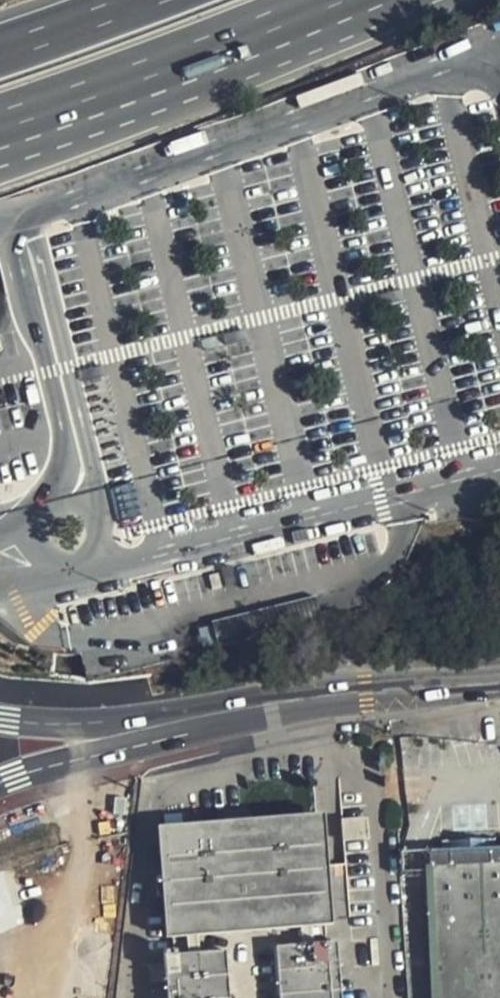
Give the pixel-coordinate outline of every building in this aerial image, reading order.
[(211,620),(218,647),(321,621),(313,594),(211,620)] [(361,817),(341,819),(343,842),(363,841),(361,817)] [(164,829),(173,936),(174,954),(163,955),(163,967),(149,968),(150,979),(164,978),(175,978),(176,997),(230,997),(226,935),(271,932),(277,997),(328,997),(326,969),(336,968),(334,944),(324,944),(323,926),(316,820),(164,829)] [(8,913),(0,881),(0,915),(8,913)] [(326,969),(328,997),(338,997),(336,968),(326,969)] [(175,978),(164,978),(165,997),(176,997),(175,978)]
